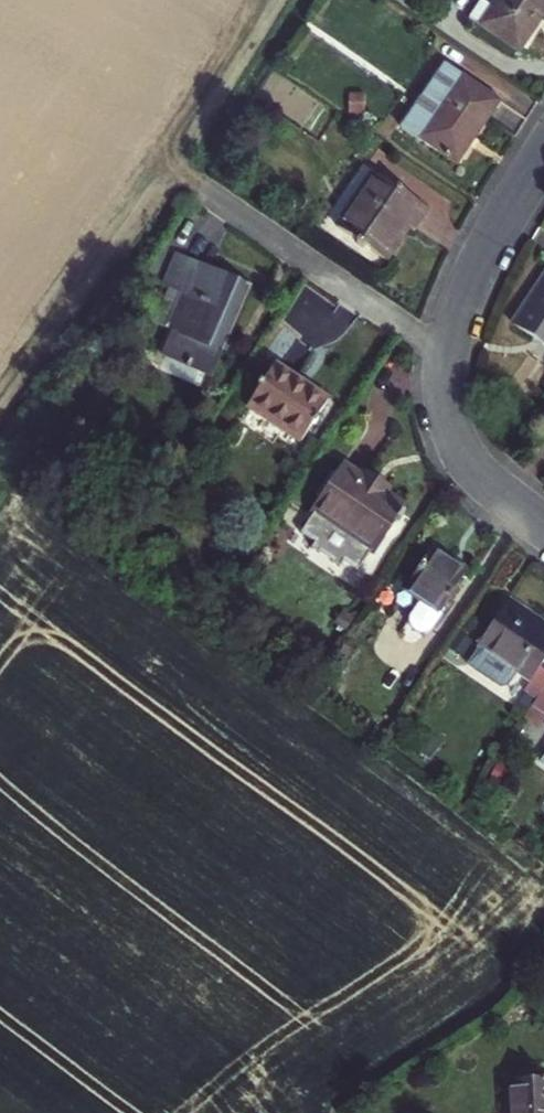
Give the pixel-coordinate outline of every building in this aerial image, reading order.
[(489,5),(482,0),(480,0),(468,17),(477,23),(489,5)] [(477,23),(520,52),(543,17),(543,0),(492,0),(489,5),(477,23)] [(500,103),(459,76),(419,136),(460,164),(500,103)] [(428,209),(373,172),(336,226),(386,259),(409,225),(414,229),(428,209)] [(181,336),(171,332),(162,354),(213,375),(252,286),(176,254),(162,286),(176,291),(196,300),(181,336)] [(512,324),(543,345),(543,273),(512,324)] [(161,327),(171,332),(181,336),(196,300),(176,291),(161,327)] [(329,400),(279,365),(249,407),(299,443),(329,400)] [(372,462),(363,475),(344,461),(314,503),(318,505),(303,526),(317,536),(313,541),(341,561),(345,556),(359,566),(374,546),(377,548),(408,506),(386,491),(395,479),(372,462)] [(439,613),(468,571),(434,547),(405,589),(422,601),(439,613)] [(532,681),(541,668),(543,662),(543,622),(510,599),(479,646),(517,671),(532,681)] [(442,615),(439,613),(422,601),(410,617),(410,623),(413,627),(417,631),(422,633),(427,633),(432,631),(442,615)] [(508,686),(517,671),(479,646),(469,663),(501,687),(508,686)] [(532,681),(525,690),(539,699),(543,691),(543,670),(541,668),(532,681)] [(539,699),(534,706),(543,713),(543,691),(539,699)] [(543,723),(543,713),(534,706),(525,718),(540,729),(543,723)] [(509,768),(498,763),(490,780),(501,785),(509,768)] [(503,1081),(504,1112),(543,1112),(543,1079),(503,1081)]
